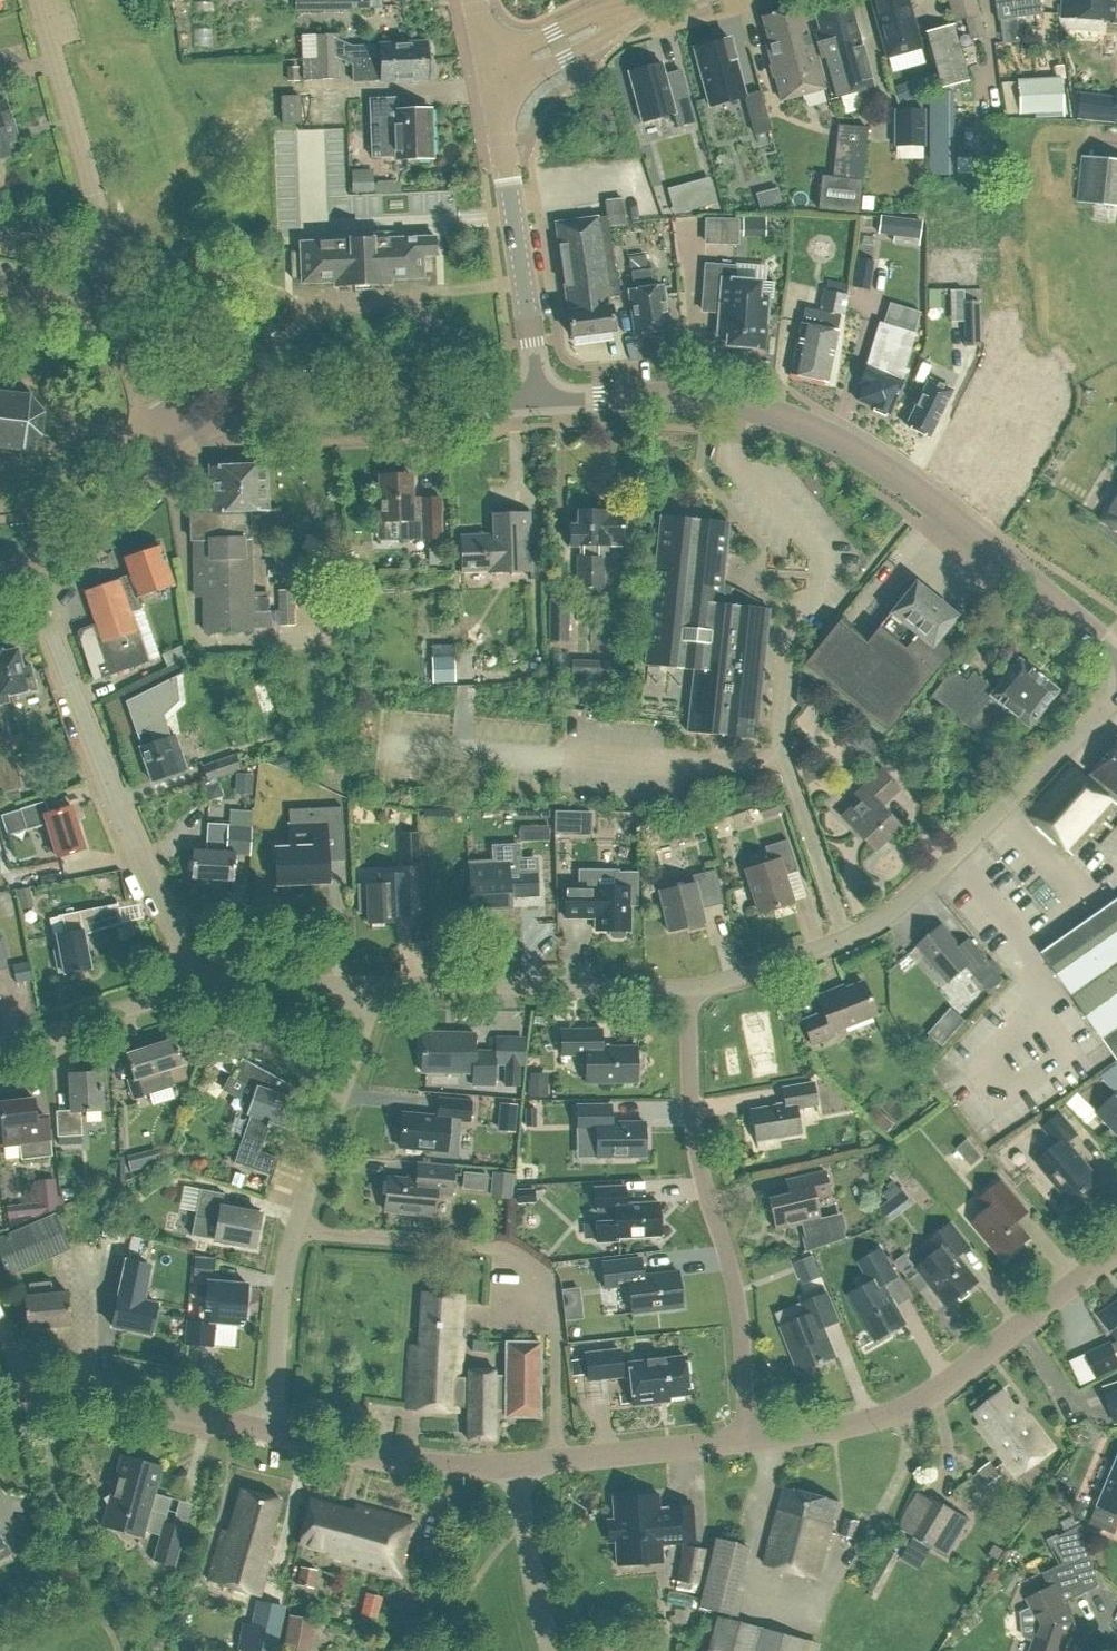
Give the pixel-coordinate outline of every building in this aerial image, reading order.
[(206,52),(213,0),(202,0),(195,51),(206,52)] [(370,11),(370,0),(297,0),(297,12),(370,11)] [(874,90),(849,0),(830,0),(813,5),(820,31),(813,33),(832,102),(874,90)] [(922,50),(908,0),(870,0),(886,60),(922,50)] [(974,0),(948,0),(955,23),(968,19),(975,42),(985,39),(974,0)] [(1001,42),(1019,40),(1016,19),(1041,16),(1039,0),(995,0),(1001,42)] [(1115,0),(1061,0),(1060,18),(1113,22),(1115,0)] [(810,49),(799,9),(762,19),(770,47),(766,48),(781,102),(826,90),(814,48),(810,49)] [(945,91),(969,83),(952,26),(928,34),(945,91)] [(706,100),(710,99),(724,95),(726,95),(734,93),(743,90),(730,43),(728,34),(718,37),(711,39),(709,39),(695,43),(691,44),(693,53),(706,100)] [(314,35),(302,35),(303,60),(338,59),(340,60),(342,61),(351,65),(351,67),(429,64),(428,44),(379,46),(379,48),(356,49),(336,40),(340,40),(340,35),(314,35)] [(340,80),(340,60),(338,59),(303,60),(303,81),(340,80)] [(661,63),(628,72),(641,123),(673,114),(677,128),(695,123),(685,89),(669,93),(661,63)] [(429,64),(351,67),(352,83),(381,82),(381,84),(429,81),(429,64)] [(288,80),(299,80),(299,67),(288,67),(288,80)] [(1010,82),(1001,82),(1006,116),(1020,115),(1020,117),(1063,115),(1062,80),(1018,82),(1018,84),(1010,82)] [(892,89),(897,105),(922,97),(916,82),(892,89)] [(935,94),(929,95),(929,174),(954,174),(954,94),(935,94)] [(281,123),(299,123),(298,97),(280,97),(281,123)] [(752,101),(746,103),(753,129),(759,127),(769,124),(762,99),(752,101)] [(395,161),(432,160),(431,111),(397,112),(396,100),(369,101),(371,158),(395,157),(395,161)] [(11,155),(7,142),(16,139),(12,124),(5,101),(0,102),(0,158),(11,155)] [(1077,134),(1116,133),(1116,101),(1075,102),(1077,134)] [(925,110),(904,110),(901,110),(896,110),(896,144),(907,144),(925,143),(925,110)] [(856,215),(865,131),(838,128),(832,180),(821,179),(818,211),(856,215)] [(1084,158),(1079,205),(1116,209),(1116,161),(1084,158)] [(995,177),(995,161),(974,161),(974,177),(995,177)] [(372,172),(351,173),(352,194),(372,194),(372,172)] [(662,190),(668,222),(695,216),(689,185),(662,190)] [(605,218),(556,225),(568,313),(566,313),(570,339),(614,333),(610,308),(609,308),(607,300),(609,300),(616,299),(613,274),(613,273),(612,264),(608,237),(605,218)] [(739,247),(740,221),(706,220),(705,246),(739,247)] [(879,221),(877,238),(893,240),(895,223),(879,221)] [(436,256),(435,237),(372,241),(372,240),(349,241),(349,242),(300,244),(301,252),(291,253),(292,278),(302,278),(302,285),(335,283),(336,289),(391,286),(390,280),(423,279),(422,275),(432,274),(431,256),(436,256)] [(629,274),(631,274),(647,271),(645,258),(627,261),(629,274)] [(858,264),(857,298),(870,298),(870,264),(858,264)] [(774,285),(757,283),(733,281),(734,269),(705,267),(702,312),(718,314),(717,337),(728,337),(728,348),(764,351),(768,300),(773,301),(774,285)] [(656,287),(653,270),(631,274),(633,290),(629,291),(635,336),(655,333),(660,335),(665,331),(668,331),(662,286),(656,287)] [(844,318),(849,295),(825,290),(821,313),(804,309),(801,325),(800,325),(790,376),(827,383),(837,332),(836,332),(839,317),(844,318)] [(966,348),(981,348),(980,303),(982,303),(982,290),(964,291),(966,348)] [(889,416),(907,374),(903,373),(914,337),(879,327),(868,362),(883,367),(880,374),(867,369),(860,386),(864,387),(857,402),(873,409),(871,413),(884,418),(886,415),(889,416)] [(905,428),(928,439),(951,393),(928,381),(922,394),(917,394),(912,404),(915,408),(905,428)] [(20,449),(21,451),(22,453),(26,451),(25,450),(27,448),(39,438),(40,437),(41,438),(43,436),(44,435),(41,433),(42,417),(45,415),(44,411),(41,413),(30,398),(33,395),(29,392),(26,395),(1,393),(1,388),(0,388),(0,447),(20,449)] [(251,595),(248,512),(268,511),(266,466),(209,468),(211,511),(190,512),(191,541),(194,541),(196,598),(204,598),(205,634),(252,632),(252,628),(268,628),(267,595),(251,595)] [(410,500),(409,476),(379,478),(380,523),(401,522),(402,541),(441,540),(439,499),(410,500)] [(614,514),(614,512),(578,512),(578,528),(570,528),(570,548),(581,548),(581,558),(578,558),(578,589),(603,589),(603,553),(600,553),(600,548),(610,548),(610,542),(624,542),(624,528),(628,528),(628,516),(623,516),(623,514),(614,514)] [(531,554),(529,514),(493,516),(494,536),(461,537),(462,573),(489,572),(489,574),(531,573),(531,581),(544,580),(543,553),(531,554)] [(690,521),(660,518),(645,667),(694,671),(688,733),(754,740),(767,611),(745,609),(737,609),(737,604),(721,595),(722,586),(720,586),(726,525),(690,521)] [(130,583),(136,598),(172,586),(158,547),(123,559),(129,577),(124,578),(126,584),(130,583)] [(157,660),(136,598),(130,583),(126,584),(124,578),(82,593),(94,629),(78,634),(94,682),(157,660)] [(954,651),(940,639),(957,618),(915,583),(868,641),(842,619),(799,672),(883,740),(954,651)] [(279,626),(295,626),(294,590),(279,591),(279,626)] [(570,643),(570,601),(549,601),(549,643),(570,643)] [(453,684),(452,646),(430,647),(431,685),(453,684)] [(16,651),(0,655),(0,653),(0,793),(17,789),(20,788),(1,705),(12,702),(10,696),(34,690),(28,667),(20,668),(16,651)] [(1058,691),(1019,660),(994,691),(972,674),(966,683),(951,671),(930,698),(979,737),(994,717),(1004,725),(1012,715),(1028,728),(1058,691)] [(614,680),(614,666),(572,664),(571,678),(614,680)] [(171,737),(165,715),(180,701),(177,677),(186,673),(185,672),(126,702),(137,735),(138,740),(140,739),(139,735),(151,733),(154,743),(140,748),(152,783),(187,770),(175,736),(171,737)] [(869,763),(882,751),(864,731),(850,743),(869,763)] [(1089,780),(1071,765),(1027,814),(1074,857),(1116,803),(1116,743),(1089,780)] [(206,782),(240,771),(235,756),(201,767),(206,782)] [(874,851),(899,827),(880,808),(900,789),(881,769),(860,789),(865,794),(841,817),(874,851)] [(235,773),(234,789),(252,790),(253,774),(235,773)] [(17,789),(0,793),(0,803),(19,799),(17,789)] [(759,806),(762,816),(763,819),(786,812),(781,798),(759,806)] [(48,814),(45,802),(0,816),(6,835),(46,823),(56,857),(84,848),(71,807),(48,814)] [(342,807),(323,808),(288,810),(289,828),(288,828),(289,843),(289,848),(281,848),(282,856),(282,863),(275,864),(276,885),(281,884),(282,884),(282,889),(299,888),(299,885),(298,884),(315,883),(319,883),(318,864),(327,864),(327,861),(326,831),(343,830),(343,825),(342,807)] [(556,811),(555,833),(573,834),(574,830),(574,815),(574,812),(556,811)] [(249,856),(251,830),(228,828),(228,825),(206,824),(204,852),(192,851),(190,879),(232,882),(234,855),(249,856)] [(36,855),(47,853),(44,834),(33,836),(36,855)] [(401,868),(418,867),(417,834),(400,835),(401,868)] [(759,913),(791,903),(783,876),(797,872),(787,840),(764,847),(769,863),(746,870),(759,913)] [(509,875),(509,863),(470,865),(472,911),(510,909),(510,898),(538,897),(537,868),(519,869),(519,874),(509,875)] [(639,872),(618,872),(618,870),(578,870),(578,886),(565,886),(564,917),(596,918),(595,931),(610,931),(610,936),(613,939),(623,939),(626,936),(626,931),(629,931),(629,907),(638,907),(639,872)] [(705,927),(701,909),(723,903),(715,870),(691,876),(693,884),(658,892),(668,931),(689,926),(690,930),(705,927)] [(359,914),(367,914),(368,925),(394,924),(394,915),(408,915),(406,874),(378,875),(378,885),(358,886),(359,914)] [(29,888),(17,890),(21,909),(33,906),(29,888)] [(1043,954),(1103,1039),(1116,1058),(1116,902),(1043,954)] [(58,949),(53,950),(58,974),(63,973),(63,974),(90,969),(83,936),(121,924),(117,904),(57,916),(60,934),(55,935),(58,949)] [(970,940),(960,948),(942,927),(920,946),(950,982),(969,966),(991,991),(1004,980),(970,940)] [(15,983),(31,980),(27,962),(12,965),(15,983)] [(875,1015),(862,982),(835,993),(833,990),(816,996),(823,1013),(802,1021),(811,1044),(833,1036),(832,1032),(875,1015)] [(601,1047),(601,1029),(561,1030),(561,1055),(585,1055),(585,1083),(636,1082),(636,1071),(639,1071),(643,1067),(643,1057),(639,1053),(636,1053),(636,1047),(601,1047)] [(494,1086),(494,1052),(474,1051),(475,1033),(422,1033),(421,1072),(473,1073),(472,1085),(494,1086)] [(174,1040),(126,1056),(133,1078),(127,1080),(133,1098),(174,1085),(173,1083),(186,1079),(181,1064),(174,1040)] [(231,1079),(224,1091),(249,1105),(246,1116),(250,1118),(235,1164),(272,1177),(278,1160),(259,1153),(269,1124),(291,1132),(301,1103),(284,1097),(288,1084),(241,1059),(231,1079)] [(520,1087),(521,1064),(505,1064),(505,1087),(520,1087)] [(1102,1076),(1116,1091),(1116,1066),(1102,1076)] [(57,1136),(79,1135),(80,1135),(79,1113),(101,1112),(99,1073),(68,1074),(70,1111),(56,1112),(57,1136)] [(548,1097),(548,1074),(531,1074),(531,1097),(548,1097)] [(756,1141),(800,1134),(796,1108),(816,1105),(813,1082),(782,1088),(785,1104),(750,1110),(756,1141)] [(1097,1113),(1116,1133),(1116,1094),(1097,1113)] [(33,1098),(0,1102),(0,1121),(3,1146),(19,1144),(21,1159),(50,1155),(46,1118),(35,1119),(33,1098)] [(402,1113),(399,1148),(428,1151),(428,1157),(456,1160),(460,1121),(469,1122),(471,1101),(440,1098),(438,1116),(402,1113)] [(501,1104),(500,1117),(517,1118),(518,1105),(501,1104)] [(611,1123),(610,1105),(577,1105),(577,1130),(596,1129),(597,1157),(645,1157),(644,1122),(611,1123)] [(875,1105),(867,1113),(887,1131),(894,1124),(875,1105)] [(526,1126),(537,1126),(537,1108),(526,1108),(526,1126)] [(1073,1204),(1100,1181),(1068,1143),(1078,1134),(1060,1114),(1043,1128),(1058,1145),(1038,1162),(1073,1204)] [(79,1135),(57,1136),(57,1146),(80,1145),(79,1135)] [(973,1167),(984,1157),(968,1140),(957,1150),(973,1167)] [(586,1168),(595,1168),(594,1141),(584,1142),(586,1168)] [(125,1158),(129,1172),(144,1168),(142,1161),(140,1154),(125,1158)] [(451,1194),(454,1168),(417,1164),(416,1180),(387,1177),(384,1211),(433,1215),(435,1193),(451,1194)] [(797,1192),(768,1199),(775,1229),(801,1223),(808,1252),(848,1238),(842,1214),(819,1219),(815,1199),(830,1195),(825,1171),(794,1179),(797,1192)] [(241,1189),(245,1176),(235,1173),(232,1186),(241,1189)] [(514,1201),(515,1175),(494,1174),(492,1199),(514,1201)] [(35,1181),(38,1203),(39,1214),(60,1211),(55,1178),(35,1181)] [(1005,1260),(1031,1239),(1017,1222),(1029,1212),(1002,1181),(979,1200),(988,1211),(973,1223),(1005,1260)] [(626,1204),(625,1186),(594,1188),(595,1210),(597,1210),(598,1222),(595,1223),(596,1242),(618,1241),(618,1238),(660,1236),(658,1202),(626,1204)] [(520,1202),(535,1202),(535,1189),(519,1190),(520,1202)] [(902,1209),(912,1202),(903,1190),(893,1197),(902,1209)] [(253,1248),(259,1215),(221,1208),(224,1195),(200,1191),(191,1236),(253,1248)] [(68,1250),(54,1216),(0,1240),(0,1260),(7,1276),(68,1250)] [(948,1306),(979,1282),(959,1258),(971,1248),(952,1224),(931,1240),(940,1251),(918,1269),(948,1306)] [(876,1341),(906,1323),(884,1284),(898,1276),(882,1249),(859,1263),(872,1284),(850,1297),(876,1341)] [(814,1257),(797,1264),(804,1283),(821,1277),(814,1257)] [(193,1258),(191,1275),(211,1276),(212,1259),(193,1258)] [(642,1276),(640,1258),(601,1263),(604,1288),(628,1285),(631,1313),(682,1307),(678,1272),(642,1276)] [(114,1312),(111,1328),(149,1335),(150,1330),(155,1305),(153,1304),(143,1302),(140,1302),(144,1281),(147,1266),(128,1262),(124,1262),(117,1297),(114,1312)] [(51,1295),(50,1281),(28,1284),(29,1297),(23,1297),(26,1331),(70,1326),(67,1293),(51,1295)] [(243,1322),(244,1312),(246,1285),(206,1281),(204,1308),(199,1308),(198,1322),(186,1321),(184,1345),(212,1348),(214,1325),(238,1327),(238,1322),(243,1322)] [(582,1321),(578,1290),(559,1292),(564,1324),(582,1321)] [(461,1370),(464,1339),(460,1339),(463,1294),(422,1292),(419,1345),(411,1345),(407,1409),(457,1413),(458,1407),(467,1408),(467,1439),(494,1439),(494,1411),(505,1411),(505,1416),(539,1417),(540,1342),(506,1343),(505,1374),(495,1374),(495,1370),(468,1370),(468,1376),(461,1377),(461,1370)] [(800,1372),(837,1357),(825,1328),(840,1322),(828,1293),(803,1304),(808,1316),(782,1327),(800,1372)] [(1101,1315),(1116,1338),(1116,1304),(1101,1315)] [(70,1343),(70,1330),(48,1330),(48,1343),(70,1343)] [(1112,1346),(1111,1344),(1087,1355),(1098,1379),(1116,1371),(1116,1357),(1116,1355),(1116,1354),(1116,1343),(1112,1346)] [(620,1364),(619,1350),(585,1353),(588,1380),(629,1375),(633,1405),(658,1402),(658,1398),(689,1395),(684,1356),(620,1364)] [(573,1376),(585,1375),(584,1360),(572,1361),(573,1376)] [(1087,1363),(1070,1369),(1079,1396),(1097,1391),(1087,1363)] [(1116,1424),(1116,1384),(1104,1388),(1116,1425),(1116,1424)] [(1024,1420),(1003,1392),(974,1414),(982,1424),(977,1428),(1017,1479),(1054,1450),(1029,1416),(1024,1420)] [(106,1502),(101,1523),(144,1534),(146,1527),(160,1531),(156,1546),(152,1560),(175,1566),(178,1552),(185,1526),(164,1520),(169,1498),(152,1493),(153,1490),(160,1463),(119,1453),(109,1491),(102,1495),(106,1502)] [(991,1487),(1004,1478),(993,1463),(980,1472),(991,1487)] [(1092,1524),(1116,1534),(1116,1531),(1116,1464),(1092,1524)] [(833,1525),(840,1502),(786,1487),(780,1511),(778,1510),(762,1565),(820,1581),(835,1526),(833,1525)] [(270,1538),(281,1499),(241,1489),(229,1533),(220,1530),(206,1580),(261,1598),(277,1540),(270,1538)] [(614,1563),(660,1561),(659,1544),(693,1543),(692,1505),(658,1506),(657,1493),(611,1495),(612,1519),(620,1519),(621,1539),(613,1539),(614,1563)] [(928,1499),(908,1534),(947,1557),(967,1522),(969,1519),(930,1496),(928,1499)] [(354,1510),(311,1499),(299,1545),(326,1553),(325,1557),(341,1562),(341,1563),(399,1579),(414,1521),(356,1504),(354,1510)] [(1073,1517),(1061,1523),(1066,1533),(1082,1525),(1078,1521),(1076,1522),(1073,1517)] [(854,1541),(859,1524),(846,1520),(841,1536),(854,1541)] [(1074,1622),(1065,1603),(1100,1586),(1082,1525),(1059,1536),(1073,1565),(1051,1575),(1056,1585),(1028,1599),(1032,1607),(1022,1613),(1024,1637),(1035,1641),(1031,1650),(1064,1650),(1074,1622)] [(0,1536),(0,1559),(9,1554),(0,1536)] [(850,1588),(854,1545),(831,1542),(827,1585),(850,1588)] [(677,1581),(699,1584),(705,1549),(683,1545),(677,1581)] [(993,1545),(988,1554),(997,1560),(1003,1551),(993,1545)] [(297,1586),(312,1588),(315,1569),(301,1567),(297,1586)] [(150,1612),(160,1607),(152,1592),(142,1598),(150,1612)] [(366,1605),(362,1626),(378,1630),(382,1609),(366,1605)] [(315,1620),(290,1616),(284,1650),(310,1650),(315,1620)] [(817,1647),(804,1643),(805,1639),(717,1616),(708,1650),(815,1650),(817,1647)] [(280,1635),(250,1629),(245,1650),(276,1650),(280,1635)]
